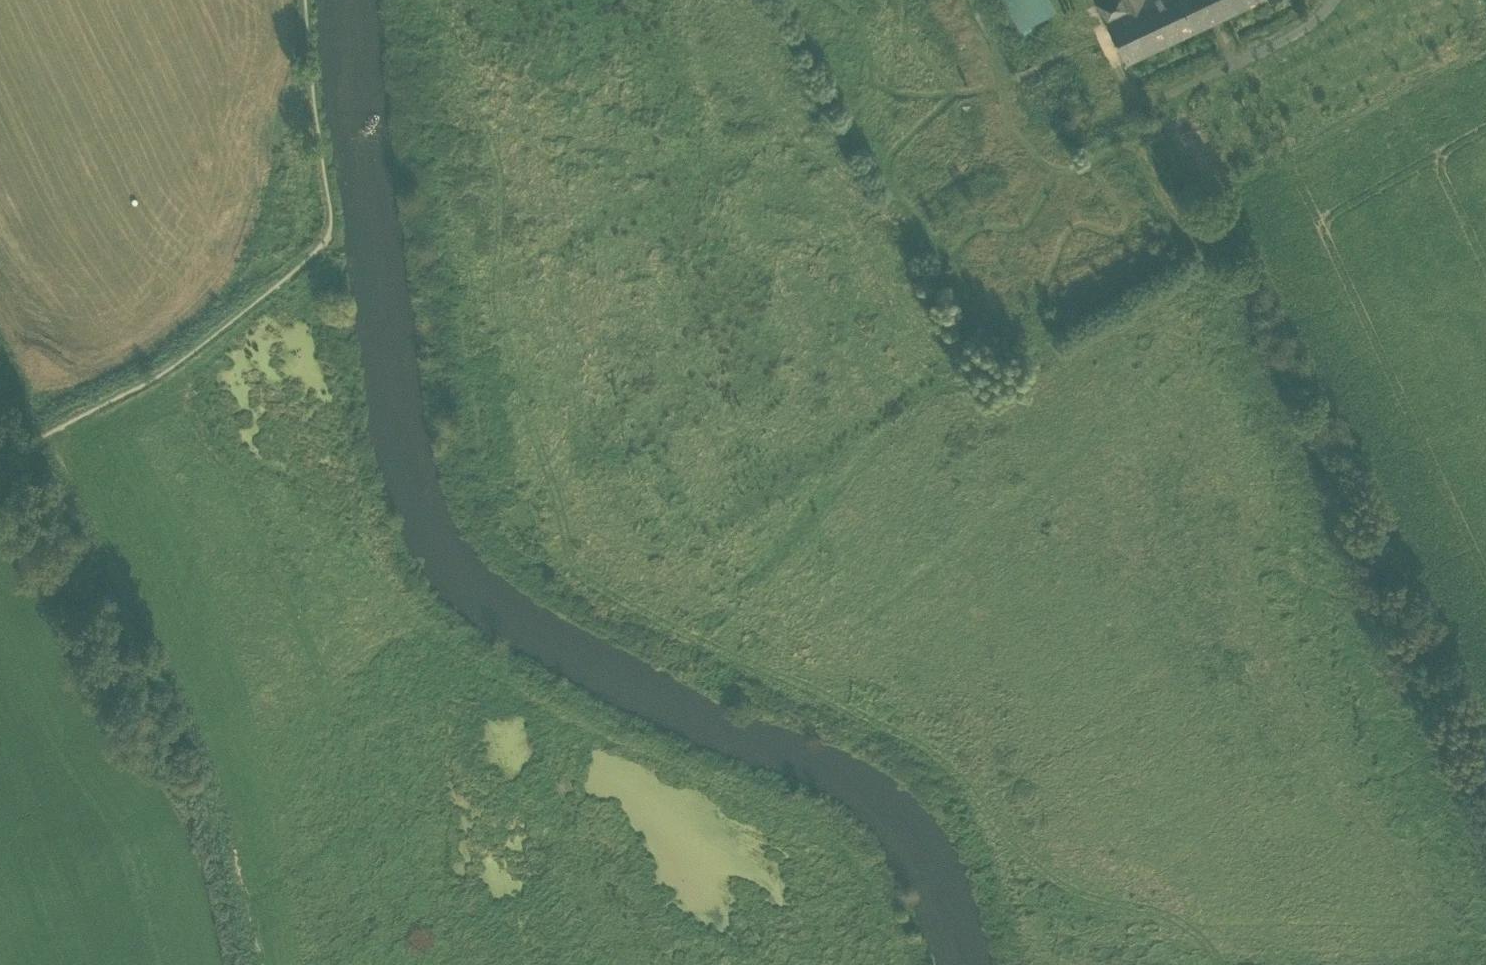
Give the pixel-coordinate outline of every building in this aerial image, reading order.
[(1049,0),(1004,0),(1020,28),(1054,9),(1049,0)] [(1095,3),(1104,20),(1146,2),(1145,0),(1102,0),(1095,3)] [(1146,2),(1104,20),(1103,21),(1125,66),(1258,0),(1150,0),(1146,2)]
